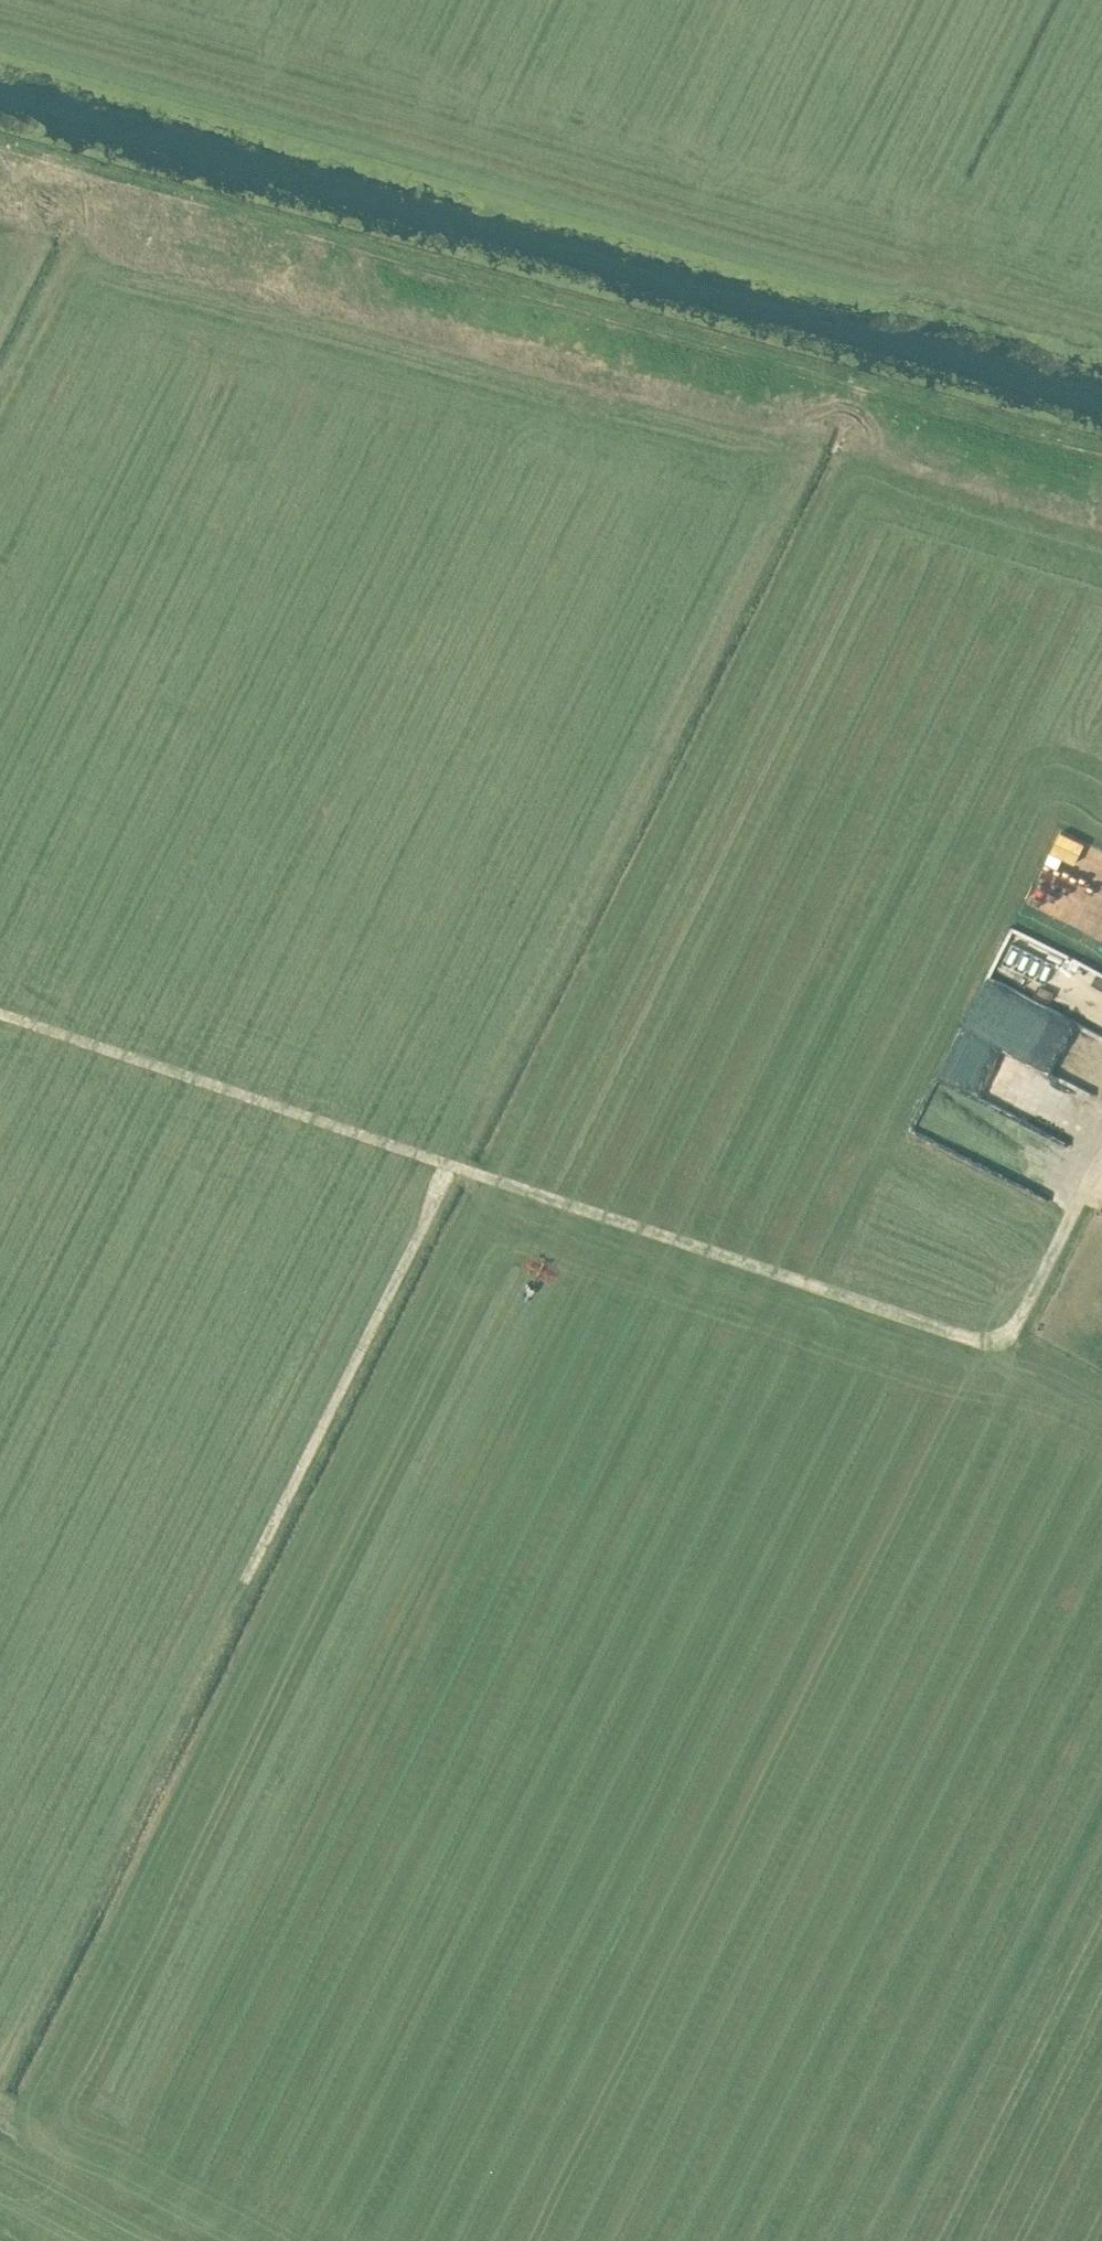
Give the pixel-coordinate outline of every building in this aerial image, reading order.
[(956,1033),(910,1128),(1019,1180),(1048,1119),(1033,1112),(1046,1086),(1032,1080),(1039,1064),(1027,1058),(1020,1072),(996,1061),(999,1054),(956,1033)]
